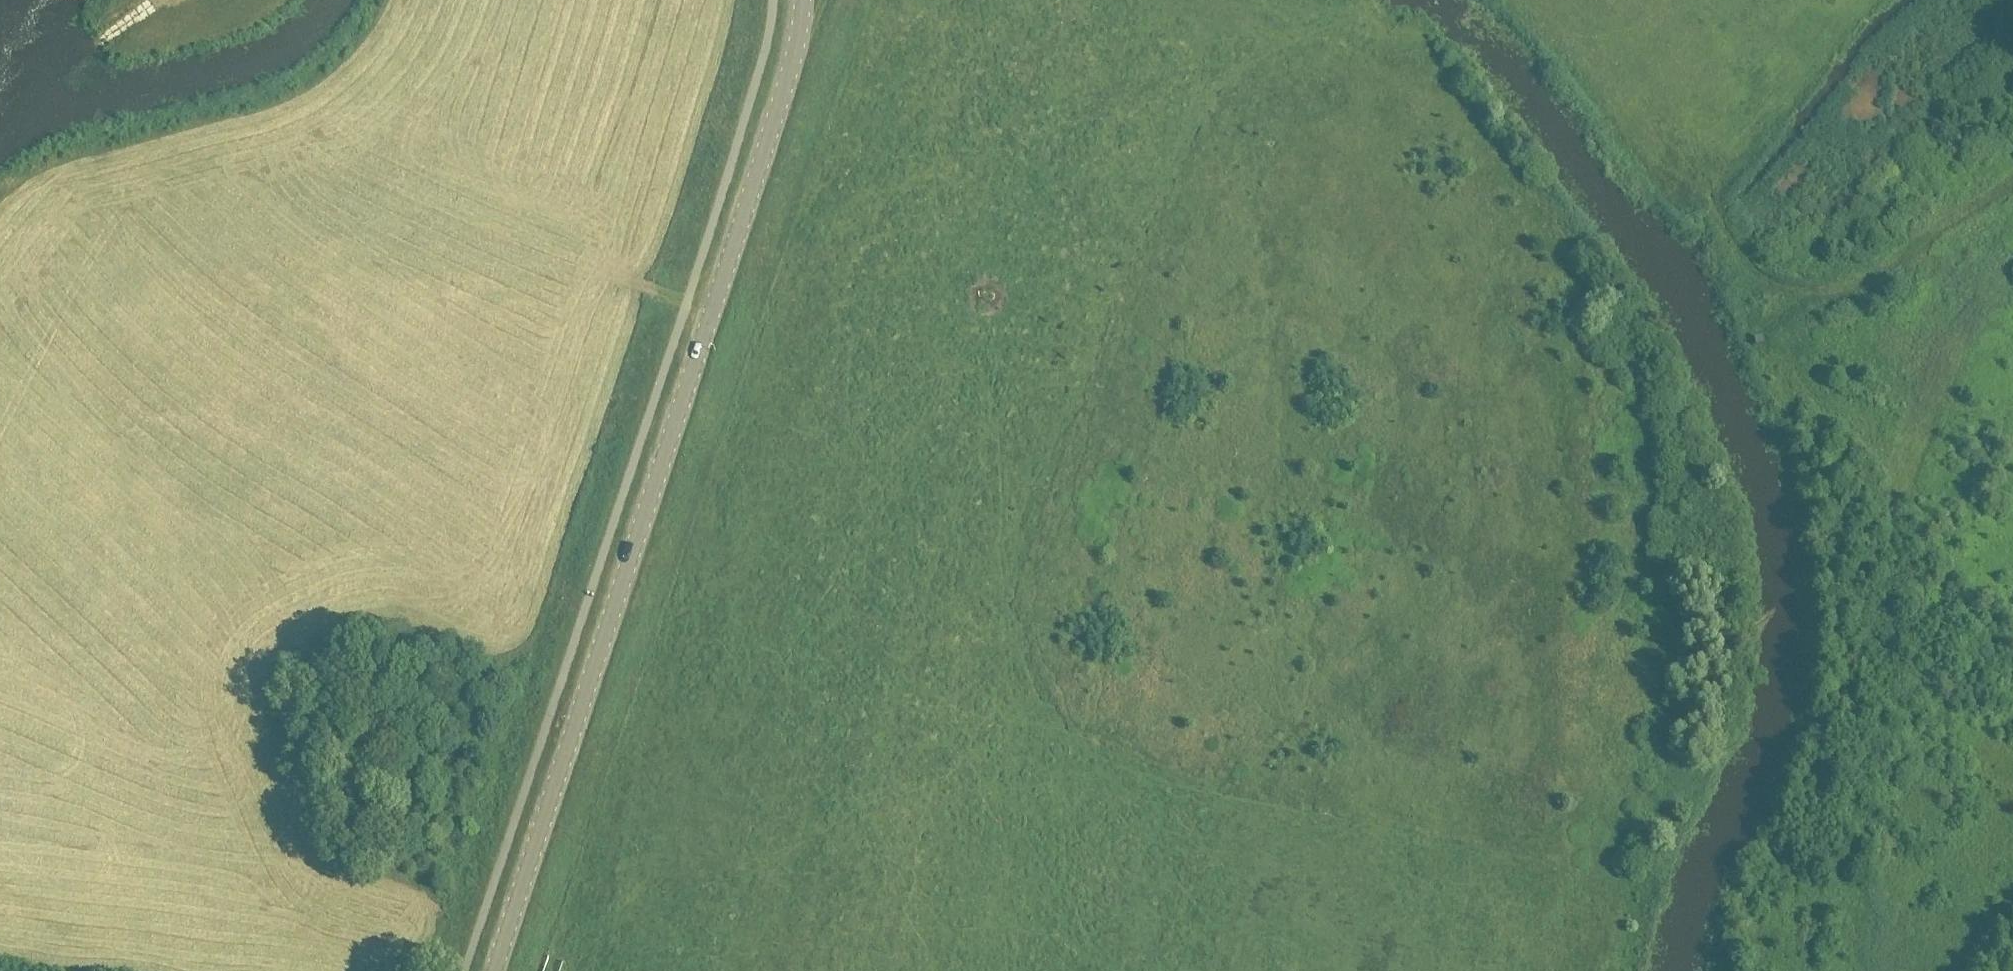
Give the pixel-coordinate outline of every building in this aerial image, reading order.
[(548,970),(559,970),(561,956),(551,954),(548,970)]
